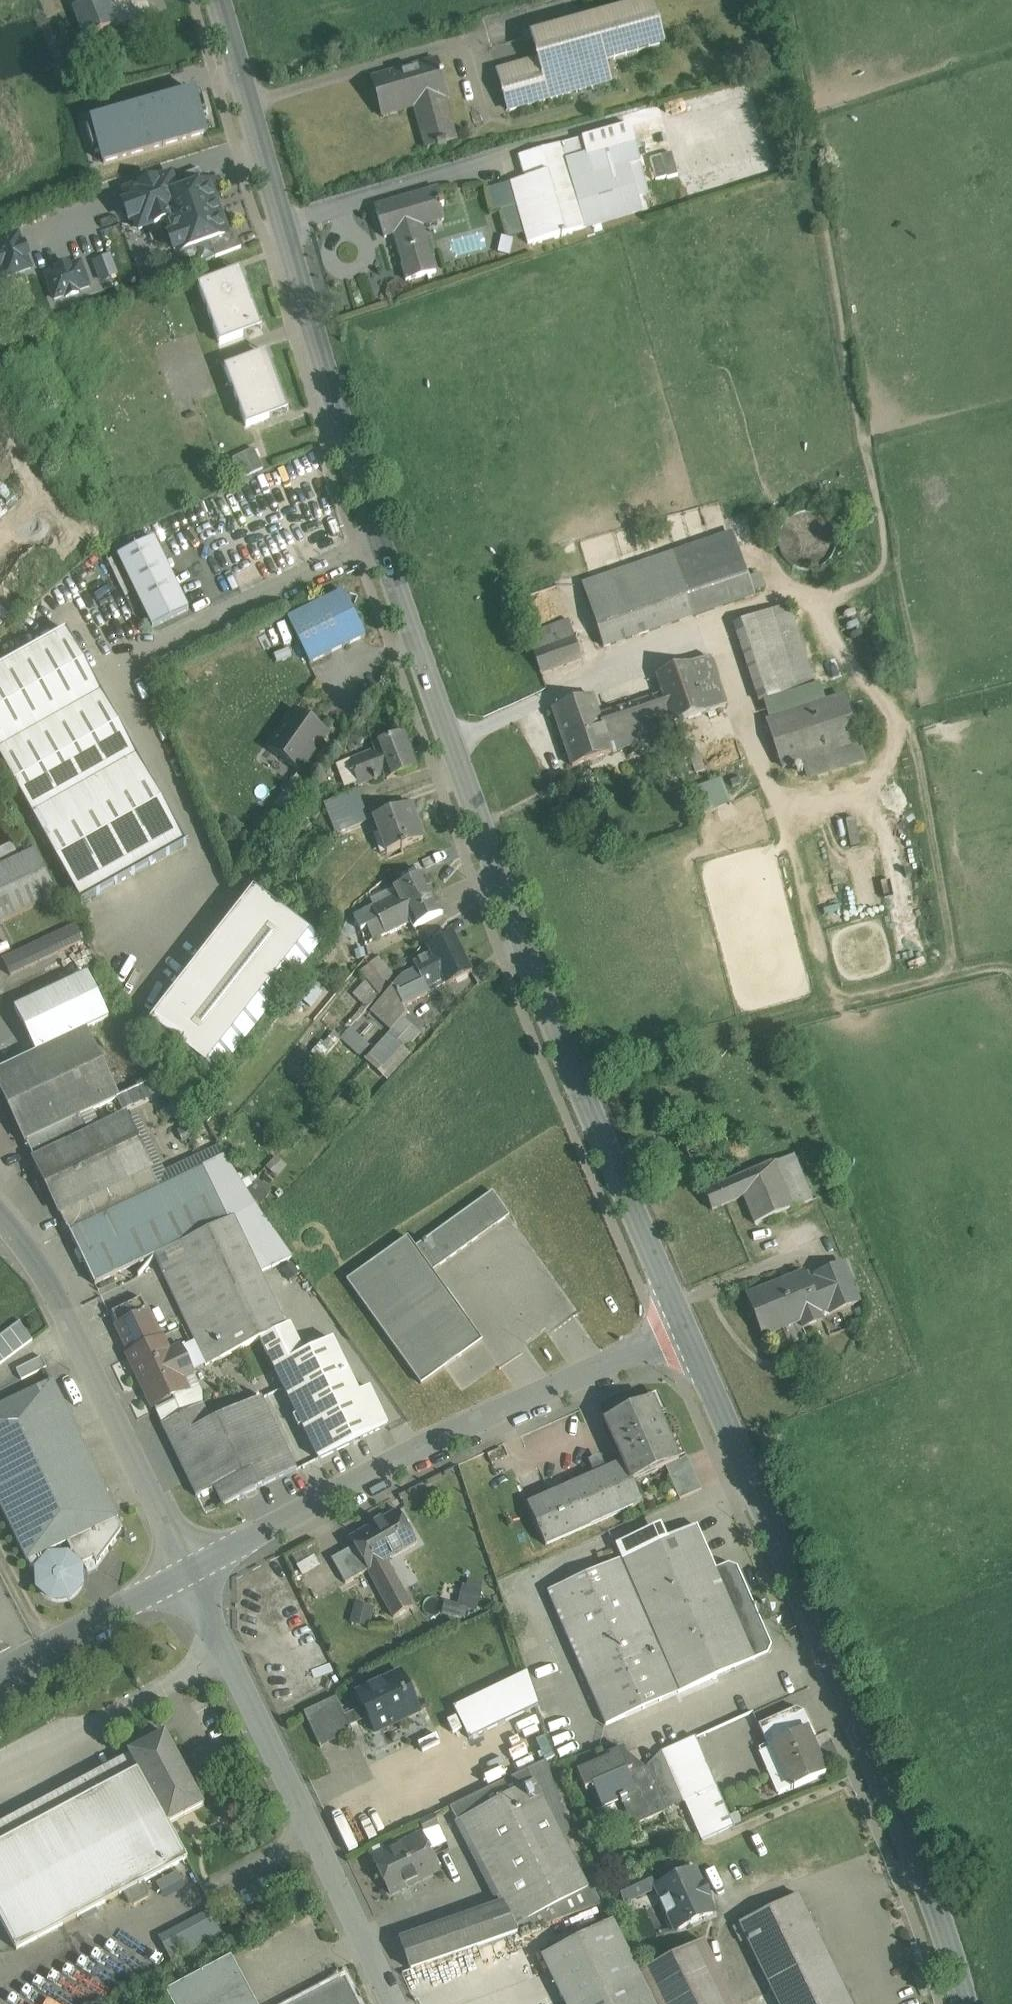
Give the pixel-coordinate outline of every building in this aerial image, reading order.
[(73,9),(85,39),(118,26),(108,0),(95,0),(73,9)] [(540,63),(499,75),(509,112),(610,84),(604,63),(663,46),(651,5),(533,38),(540,63)] [(442,76),(437,60),(435,61),(435,63),(373,81),(373,79),(371,80),(382,118),(384,117),(383,115),(421,104),(426,120),(424,121),(431,146),(425,148),(426,150),(437,147),(438,148),(447,146),(446,144),(458,140),(457,138),(455,139),(444,99),(446,98),(447,100),(448,100),(443,81),(444,80),(443,76),(442,76)] [(195,93),(92,122),(103,163),(104,163),(207,134),(195,93)] [(582,140),(561,146),(566,165),(587,159),(587,157),(582,140)] [(587,159),(566,165),(571,183),(629,166),(630,167),(640,164),(635,143),(587,157),(587,159)] [(561,146),(544,150),(545,152),(543,152),(548,173),(566,165),(561,146)] [(544,150),(519,157),(525,179),(548,173),(543,152),(545,152),(544,150)] [(640,164),(630,167),(636,188),(638,197),(648,194),(640,164)] [(636,188),(578,206),(571,183),(566,165),(548,173),(562,220),(580,215),(584,229),(642,211),(638,197),(636,188)] [(629,166),(571,183),(578,206),(636,188),(630,167),(629,166)] [(525,179),(511,183),(512,185),(514,184),(530,242),(528,243),(528,244),(562,235),(562,236),(567,235),(566,234),(584,229),(580,215),(562,220),(548,173),(525,179)] [(139,231),(168,220),(162,201),(178,195),(171,176),(126,192),(139,231)] [(178,195),(162,201),(168,220),(180,252),(226,236),(217,212),(214,214),(204,186),(178,195)] [(511,186),(488,192),(492,211),(516,205),(511,186)] [(438,192),(376,210),(384,237),(396,234),(405,266),(402,267),(406,282),(435,273),(419,219),(440,213),(439,210),(442,209),(438,192)] [(648,194),(638,197),(642,211),(643,212),(660,207),(655,192),(648,194)] [(0,238),(0,262),(1,265),(3,264),(7,275),(31,266),(27,255),(29,254),(24,243),(22,243),(18,232),(0,238)] [(111,252),(94,258),(101,279),(118,273),(111,252)] [(89,285),(80,261),(69,265),(68,263),(57,267),(57,269),(46,273),(55,297),(66,293),(66,296),(79,291),(78,289),(89,285)] [(221,276),(198,285),(209,314),(251,299),(242,275),(223,282),(221,276)] [(251,299),(209,314),(220,344),(243,335),(241,330),(260,323),(251,299)] [(269,357),(250,364),(248,359),(225,367),(236,397),(278,381),(269,357)] [(278,381),(236,397),(247,426),(270,418),(268,412),(287,405),(278,381)] [(264,468),(254,448),(243,453),(253,473),(264,468)] [(253,473),(243,453),(233,458),(242,478),(253,473)] [(810,514),(805,514),(800,515),(795,516),(792,517),(789,519),(787,521),(784,523),(783,525),(780,528),(778,533),(777,537),(776,540),(776,543),(777,547),(777,550),(778,553),(780,556),(781,559),(783,562),(786,564),(790,567),(793,569),(797,570),(802,571),(805,571),(811,571),(815,569),(818,568),(821,566),(825,564),(827,561),(830,558),(832,554),(833,550),(833,548),(834,543),(833,538),(832,534),(831,531),(829,527),(826,524),(824,521),(822,520),(819,518),(817,517),(814,515),(810,514)] [(733,532),(673,552),(695,618),(755,598),(754,594),(748,579),(733,532)] [(189,609),(154,538),(118,555),(153,627),(189,609)] [(673,552),(582,583),(604,649),(695,618),(673,552)] [(748,579),(754,594),(765,590),(760,575),(748,579)] [(344,591),(288,619),(310,663),(366,636),(344,591)] [(815,685),(789,606),(772,611),(798,691),(815,685)] [(798,691),(772,611),(732,624),(759,704),(763,702),(798,691)] [(568,621),(528,635),(534,650),(574,636),(568,621)] [(67,630),(0,667),(0,757),(82,903),(187,844),(159,795),(85,662),(67,630)] [(574,636),(534,650),(541,673),(582,659),(574,636)] [(709,658),(657,675),(663,695),(599,716),(605,733),(631,725),(637,744),(678,731),(675,724),(726,707),(709,658)] [(769,720),(826,701),(820,683),(815,685),(798,691),(763,702),(769,720)] [(769,720),(766,721),(782,770),(802,764),(860,744),(844,695),(826,701),(769,720)] [(599,716),(592,696),(553,709),(573,767),(611,754),(611,753),(637,744),(631,725),(605,733),(599,716)] [(327,733),(296,710),(268,749),(300,771),(327,733)] [(403,734),(374,745),(377,752),(352,762),(360,784),(374,778),(375,780),(379,779),(378,777),(385,774),(388,780),(417,769),(403,734)] [(866,762),(860,744),(802,764),(808,781),(866,762)] [(306,782),(297,775),(283,794),(284,794),(293,801),(306,782)] [(721,779),(694,789),(704,814),(731,804),(721,779)] [(357,791),(329,802),(334,817),(363,806),(357,791)] [(293,801),(284,794),(276,806),(288,815),(296,803),(293,801)] [(406,805),(374,818),(380,832),(384,830),(392,850),(401,847),(402,848),(407,846),(406,845),(424,838),(416,818),(412,820),(406,805)] [(363,806),(334,817),(339,832),(368,822),(363,806)] [(0,849),(0,867),(19,858),(12,843),(0,849)] [(57,896),(36,850),(0,867),(0,923),(57,896)] [(424,875),(394,889),(398,897),(372,909),(379,921),(433,894),(424,875)] [(254,888),(149,1022),(218,1075),(322,942),(254,888)] [(433,894),(379,921),(386,935),(411,923),(414,929),(443,914),(433,894)] [(372,909),(355,917),(361,930),(367,927),(379,921),(372,909)] [(386,935),(379,921),(367,927),(378,949),(390,943),(386,935)] [(77,923),(2,959),(11,975),(86,940),(77,923)] [(352,936),(340,946),(351,959),(364,947),(365,946),(361,930),(352,936)] [(455,935),(429,949),(432,954),(414,963),(417,970),(420,976),(463,953),(455,935)] [(463,953),(420,976),(423,982),(426,988),(444,979),(446,985),(473,973),(463,953)] [(343,966),(335,955),(329,960),(337,971),(343,966)] [(387,988),(370,966),(361,973),(380,996),(387,988)] [(417,970),(403,978),(409,989),(423,982),(420,976),(417,970)] [(88,974),(15,1008),(36,1053),(85,1030),(85,1029),(109,1018),(88,974)] [(409,989),(403,978),(394,987),(398,995),(409,989)] [(423,982),(409,989),(414,1000),(429,993),(426,988),(423,982)] [(409,989),(398,995),(403,1006),(414,1000),(409,989)] [(403,1017),(383,999),(372,1012),(392,1030),(403,1017)] [(392,1030),(388,1034),(406,1050),(421,1033),(403,1017),(392,1030)] [(342,1039),(359,1057),(371,1046),(353,1028),(342,1039)] [(36,1053),(0,1070),(0,1087),(26,1142),(81,1116),(117,1099),(85,1030),(36,1053)] [(91,1137),(81,1116),(26,1142),(58,1208),(149,1165),(127,1120),(91,1137)] [(814,1200),(795,1154),(776,1162),(795,1208),(814,1200)] [(776,1161),(735,1178),(744,1198),(755,1225),(795,1208),(776,1162),(776,1161)] [(203,1167),(70,1230),(96,1284),(155,1256),(229,1221),(220,1203),(203,1167)] [(735,1178),(705,1190),(713,1211),(744,1198),(735,1178)] [(292,1258),(259,1211),(246,1191),(220,1203),(229,1221),(235,1219),(260,1273),(292,1258)] [(493,1191),(415,1247),(432,1271),(510,1215),(493,1191)] [(229,1221),(155,1256),(207,1365),(261,1340),(286,1327),(260,1273),(235,1219),(229,1221)] [(415,1247),(408,1237),(348,1281),(422,1383),(482,1340),(432,1271),(415,1247)] [(844,1265),(816,1276),(822,1292),(829,1310),(831,1314),(859,1302),(844,1265)] [(805,1273),(747,1297),(763,1337),(801,1321),(804,1328),(823,1321),(820,1314),(829,1310),(822,1292),(814,1296),(805,1273)] [(32,1339),(19,1322),(0,1336),(0,1364),(32,1339)] [(286,1327),(261,1340),(265,1350),(295,1335),(290,1325),(286,1327)] [(155,1327),(125,1341),(131,1354),(162,1340),(155,1327)] [(304,1354),(295,1336),(266,1351),(319,1460),(389,1426),(370,1388),(360,1393),(334,1340),(304,1354)] [(131,1354),(129,1355),(156,1411),(176,1402),(174,1398),(187,1392),(180,1378),(193,1372),(181,1349),(169,1355),(162,1340),(131,1354)] [(41,1357),(16,1369),(22,1380),(47,1368),(41,1357)] [(0,1407),(0,1504),(28,1562),(29,1561),(118,1519),(119,1518),(53,1381),(0,1407)] [(203,1405),(162,1425),(197,1497),(215,1488),(224,1506),(297,1470),(262,1397),(211,1421),(203,1405)] [(651,1401),(606,1421),(623,1462),(632,1481),(633,1481),(666,1467),(679,1461),(678,1459),(676,1460),(668,1442),(670,1441),(659,1415),(657,1416),(651,1403),(652,1403),(651,1401)] [(501,1448),(488,1454),(493,1464),(506,1458),(501,1448)] [(688,1457),(679,1461),(666,1467),(680,1500),(702,1490),(688,1457)] [(594,1474),(528,1503),(546,1545),(642,1503),(633,1481),(632,1481),(623,1462),(606,1469),(603,1462),(591,1467),(594,1474)] [(398,1511),(350,1539),(354,1547),(368,1571),(392,1613),(409,1604),(386,1561),(417,1544),(398,1511)] [(118,1519),(29,1561),(31,1565),(40,1568),(38,1578),(40,1588),(45,1594),(53,1599),(61,1600),(70,1598),(76,1592),(81,1585),(82,1579),(82,1574),(80,1568),(79,1566),(85,1564),(88,1570),(95,1567),(92,1560),(95,1559),(97,1564),(121,1533),(122,1529),(121,1526),(118,1519)] [(659,1543),(622,1559),(661,1648),(680,1692),(768,1654),(771,1646),(755,1610),(757,1606),(753,1604),(737,1568),(728,1565),(716,1570),(697,1527),(659,1543)] [(653,1528),(616,1544),(622,1559),(659,1543),(653,1528)] [(354,1547),(332,1560),(346,1584),(368,1571),(354,1547)] [(622,1559),(548,1591),(587,1680),(661,1648),(622,1559)] [(446,1600),(443,1611),(464,1617),(467,1607),(477,1610),(483,1589),(464,1584),(458,1604),(446,1600)] [(355,1621),(370,1624),(373,1606),(358,1603),(355,1621)] [(661,1648),(587,1680),(606,1724),(680,1692),(661,1648)] [(402,1673),(357,1694),(375,1733),(420,1711),(402,1673)] [(528,1673),(455,1708),(469,1739),(539,1706),(528,1673)] [(337,1697),(304,1713),(321,1748),(353,1732),(337,1697)] [(796,1709),(772,1720),(772,1719),(759,1725),(769,1746),(773,1744),(772,1743),(806,1729),(810,1738),(815,1736),(815,1734),(814,1734),(805,1713),(796,1709)] [(806,1729),(772,1743),(773,1744),(769,1746),(768,1752),(762,1755),(779,1793),(791,1788),(792,1788),(792,1789),(826,1774),(810,1738),(806,1729)] [(166,1733),(129,1753),(132,1759),(138,1770),(168,1824),(169,1824),(204,1805),(166,1733)] [(695,1736),(662,1751),(676,1782),(684,1800),(684,1801),(686,1801),(717,1787),(695,1736)] [(667,1762),(635,1776),(624,1752),(623,1750),(610,1756),(611,1759),(579,1773),(586,1791),(588,1790),(588,1791),(593,1789),(602,1809),(622,1800),(633,1825),(665,1810),(665,1809),(657,1791),(676,1782),(667,1762)] [(0,1830),(0,1844),(138,1770),(132,1759),(0,1830)] [(569,1834),(545,1762),(450,1807),(501,1907),(516,1934),(533,1928),(528,1920),(588,1889),(562,1837),(569,1834)] [(17,1950),(124,1893),(130,1903),(134,1905),(148,1897),(149,1893),(144,1882),(187,1859),(169,1824),(168,1824),(138,1770),(0,1844),(0,1919),(17,1950)] [(676,1782),(657,1791),(665,1809),(684,1800),(676,1782)] [(717,1787),(686,1801),(703,1840),(734,1826),(717,1787)] [(422,1835),(373,1858),(391,1894),(439,1871),(422,1835)] [(694,1869),(658,1886),(663,1896),(660,1898),(668,1915),(671,1914),(678,1929),(713,1912),(706,1896),(709,1894),(705,1884),(701,1886),(694,1869)] [(648,1872),(619,1886),(625,1901),(654,1887),(648,1872)] [(588,1889),(528,1920),(533,1928),(597,1906),(588,1889)] [(739,1923),(779,2003),(852,2003),(798,1894),(739,1923)] [(501,1907),(401,1942),(411,1971),(516,1934),(501,1907)] [(212,1912),(180,1929),(182,1932),(171,1938),(181,1955),(191,1950),(223,1933),(212,1912)] [(541,1957),(565,2003),(583,2003),(640,1976),(639,1973),(613,1921),(541,1957)] [(639,1973),(640,1976),(654,2003),(735,2003),(704,1940),(639,1973)] [(167,1993),(173,2003),(256,2003),(232,1958),(167,1993)] [(640,1976),(583,2003),(654,2003),(640,1976)] [(345,1979),(299,2003),(358,2003),(345,1979)]
